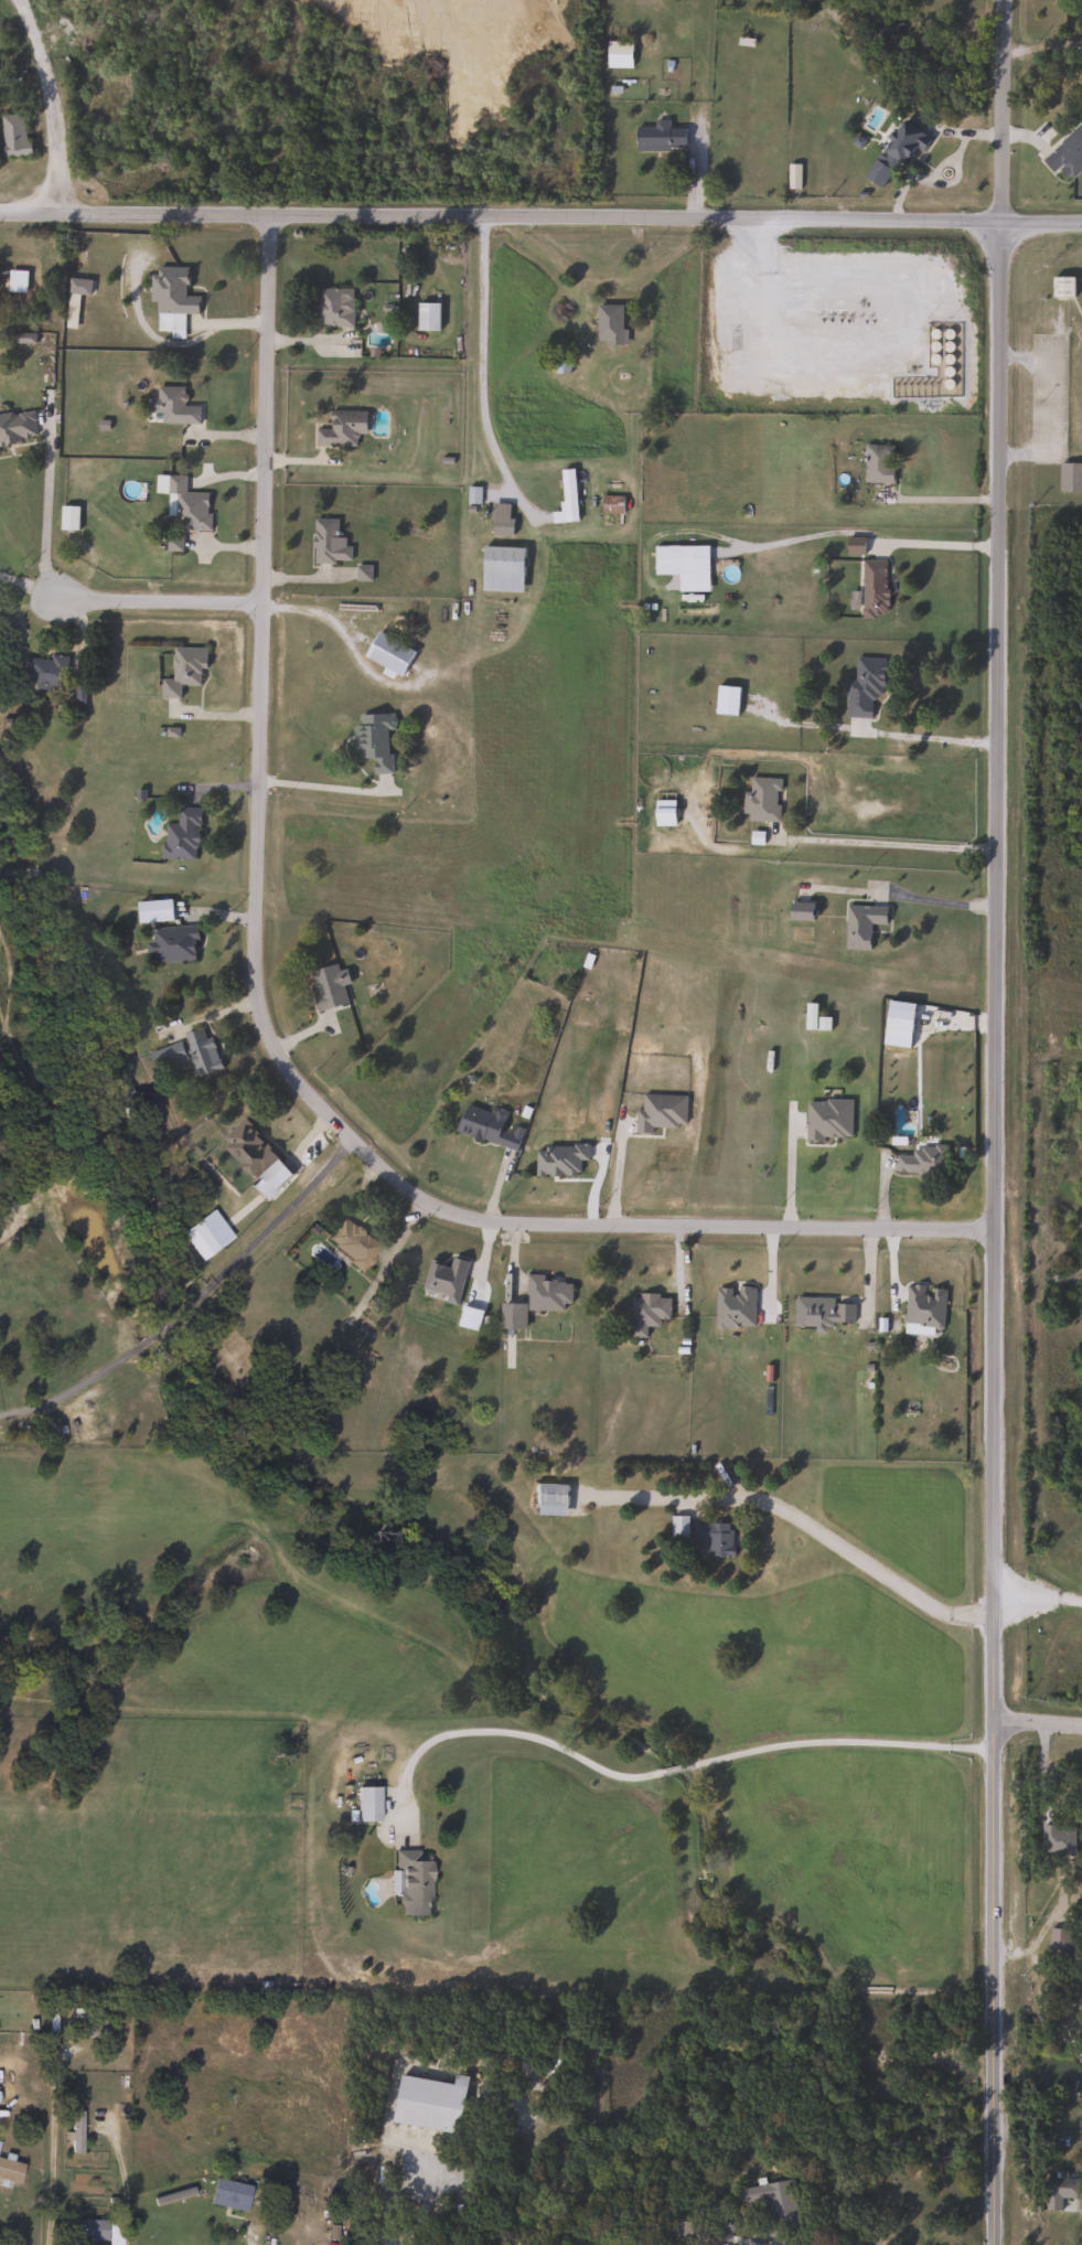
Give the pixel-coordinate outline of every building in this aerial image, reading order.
[(631,42),(631,68),(604,68),(604,42),(631,42)] [(0,115),(23,115),(23,141),(29,141),(29,156),(0,156),(0,115)] [(931,137),(922,152),(908,145),(885,189),(864,179),(896,118),(931,137)] [(668,127),(684,127),(684,150),(634,150),(634,127),(654,127),(654,121),(668,121),(668,127)] [(1079,125),(1081,128),(1081,169),(1067,184),(1042,159),(1079,125)] [(786,189),(786,164),(799,164),(799,189),(786,189)] [(183,313),(183,338),(170,338),(170,331),(156,331),(156,301),(150,301),(150,267),(185,267),(184,297),(197,297),(197,314),(183,313)] [(1073,299),(1050,299),(1050,277),(1073,277),(1073,299)] [(89,279),(89,296),(76,295),(75,329),(65,329),(66,279),(89,279)] [(353,288),(353,327),(317,327),(317,288),(353,288)] [(417,331),(417,303),(438,303),(438,331),(417,331)] [(596,306),(622,306),(622,345),(596,345),(596,306)] [(200,425),(159,425),(159,413),(148,413),(148,398),(156,398),(156,387),(184,387),(184,405),(200,405),(200,425)] [(35,440),(0,446),(0,414),(31,409),(35,440)] [(365,435),(356,435),(356,447),(314,447),(314,428),(329,428),(329,411),(365,411),(365,435)] [(893,483),(864,483),(864,445),(893,445),(893,483)] [(1058,463),(1081,463),(1081,492),(1058,492),(1058,463)] [(550,523),(550,513),(561,512),(559,470),(572,470),(576,522),(550,523)] [(184,493),(208,493),(207,531),(171,530),(171,519),(165,519),(167,475),(184,475),(184,493)] [(622,498),(622,514),(601,514),(601,498),(622,498)] [(490,536),(490,504),(511,504),(511,536),(490,536)] [(336,519),(335,537),(349,537),(349,563),(311,563),(312,519),(336,519)] [(863,538),(863,554),(846,554),(846,538),(863,538)] [(480,591),(482,547),(523,548),(521,592),(480,591)] [(694,576),(653,576),(653,547),(694,547),(694,576)] [(861,562),(886,562),(886,613),(861,613),(861,562)] [(399,677),(362,658),(375,631),(414,651),(399,677)] [(170,681),(171,648),(202,649),(202,686),(179,686),(179,699),(159,698),(159,681),(170,681)] [(65,656),(64,693),(29,693),(29,686),(21,686),(22,658),(49,659),(49,656),(65,656)] [(882,696),(870,696),(870,717),(845,717),(845,680),(855,680),(856,658),(882,659),(882,696)] [(352,748),(351,725),(357,725),(357,714),(393,713),(394,729),(388,730),(389,773),(372,773),(372,757),(360,758),(358,748),(352,748)] [(779,821),(743,820),(744,777),(780,778),(779,821)] [(653,799),(674,799),(674,825),(653,825),(653,799)] [(197,858),(162,858),(162,823),(175,823),(175,808),(197,808),(197,858)] [(786,897),(811,897),(811,919),(786,919),(786,897)] [(869,949),(844,949),(845,904),(886,905),(886,923),(869,923),(869,949)] [(195,961),(153,961),(153,952),(144,952),(144,941),(151,941),(151,926),(196,926),(195,961)] [(341,961),(347,983),(342,985),(346,1002),(318,1009),(307,971),(341,961)] [(218,1068),(184,1080),(179,1065),(153,1073),(144,1049),(205,1028),(218,1068)] [(634,1109),(640,1109),(641,1092),(684,1094),(683,1126),(652,1125),(652,1132),(633,1131),(634,1109)] [(805,1099),(850,1099),(849,1138),(804,1138),(805,1099)] [(492,1110),(493,1107),(503,1109),(496,1141),(456,1133),(462,1103),(492,1110)] [(249,1180),(216,1140),(243,1118),(276,1159),(249,1180)] [(946,1150),(945,1174),(889,1172),(890,1147),(946,1150)] [(360,1270),(322,1241),(342,1216),(379,1244),(360,1270)] [(181,1232),(200,1219),(219,1248),(201,1260),(181,1232)] [(465,1260),(456,1304),(443,1302),(444,1294),(421,1289),(427,1260),(448,1264),(450,1257),(465,1260)] [(570,1308),(525,1308),(525,1276),(570,1276),(570,1308)] [(630,1293),(669,1295),(668,1317),(657,1317),(657,1325),(645,1325),(644,1337),(629,1336),(630,1293)] [(794,1324),(794,1295),(853,1295),(853,1324),(794,1324)] [(499,1303),(523,1303),(523,1327),(499,1327),(499,1303)] [(565,1483),(565,1515),(529,1515),(529,1483),(565,1483)] [(669,1536),(669,1516),(686,1516),(686,1536),(669,1536)] [(705,1543),(692,1543),(692,1522),(732,1522),(731,1557),(705,1556),(705,1543)] [(376,1821),(354,1821),(354,1787),(376,1787),(376,1821)] [(1073,1854),(1040,1854),(1040,1825),(1073,1825),(1073,1854)] [(392,1850),(417,1850),(417,1854),(429,1854),(429,1915),(398,1915),(398,1895),(392,1895),(392,1850)] [(1067,1961),(1044,1959),(1048,1926),(1070,1929),(1067,1961)] [(84,2021),(69,2021),(69,2009),(103,2009),(103,2036),(84,2036),(84,2021)] [(542,2072),(556,2043),(567,2050),(553,2076),(542,2072)] [(389,2123),(398,2075),(451,2084),(453,2074),(465,2076),(456,2134),(389,2123)] [(79,2112),(79,2152),(68,2152),(68,2112),(79,2112)] [(15,2184),(0,2180),(0,2159),(21,2164),(15,2184)] [(1046,2177),(1080,2178),(1080,2199),(1061,2198),(1060,2210),(1044,2210),(1046,2177)] [(206,2204),(211,2179),(247,2185),(243,2211),(206,2204)] [(799,2228),(772,2234),(764,2183),(790,2179),(799,2228)] [(89,2241),(89,2243),(72,2243),(72,2221),(103,2221),(103,2241),(89,2241)] [(751,2226),(767,2223),(769,2238),(754,2241),(751,2226)]
